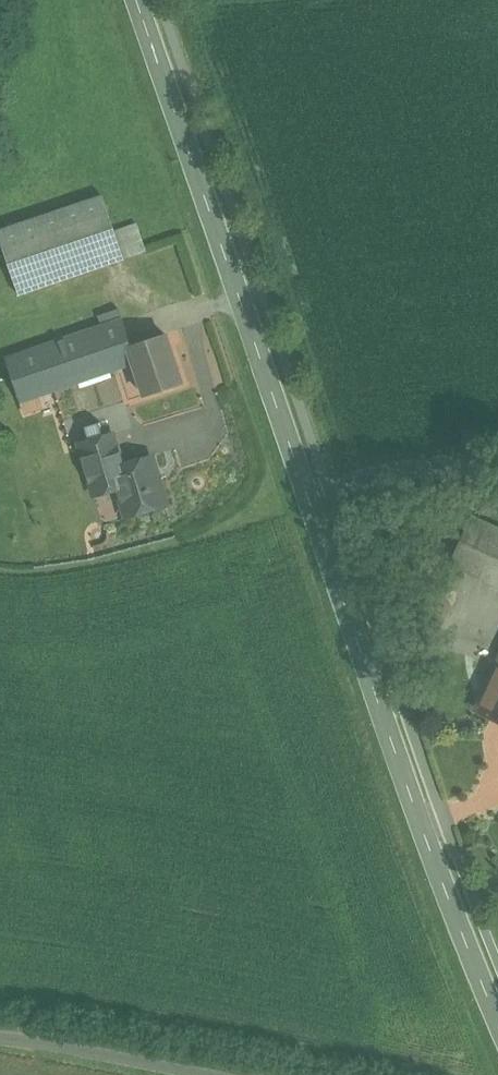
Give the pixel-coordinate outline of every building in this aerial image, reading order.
[(0,231),(0,240),(19,295),(124,259),(115,232),(103,196),(0,231)] [(137,225),(115,232),(124,259),(146,251),(144,244),(137,225)] [(122,322),(5,361),(19,401),(133,362),(135,361),(131,347),(122,322)] [(164,335),(131,347),(135,361),(133,362),(144,395),(181,383),(164,335)] [(151,457),(123,466),(114,434),(79,445),(94,495),(118,488),(127,516),(165,504),(151,457)] [(472,522),(452,566),(497,587),(497,534),(472,522)] [(497,666),(476,711),(497,721),(497,667),(497,666)]
